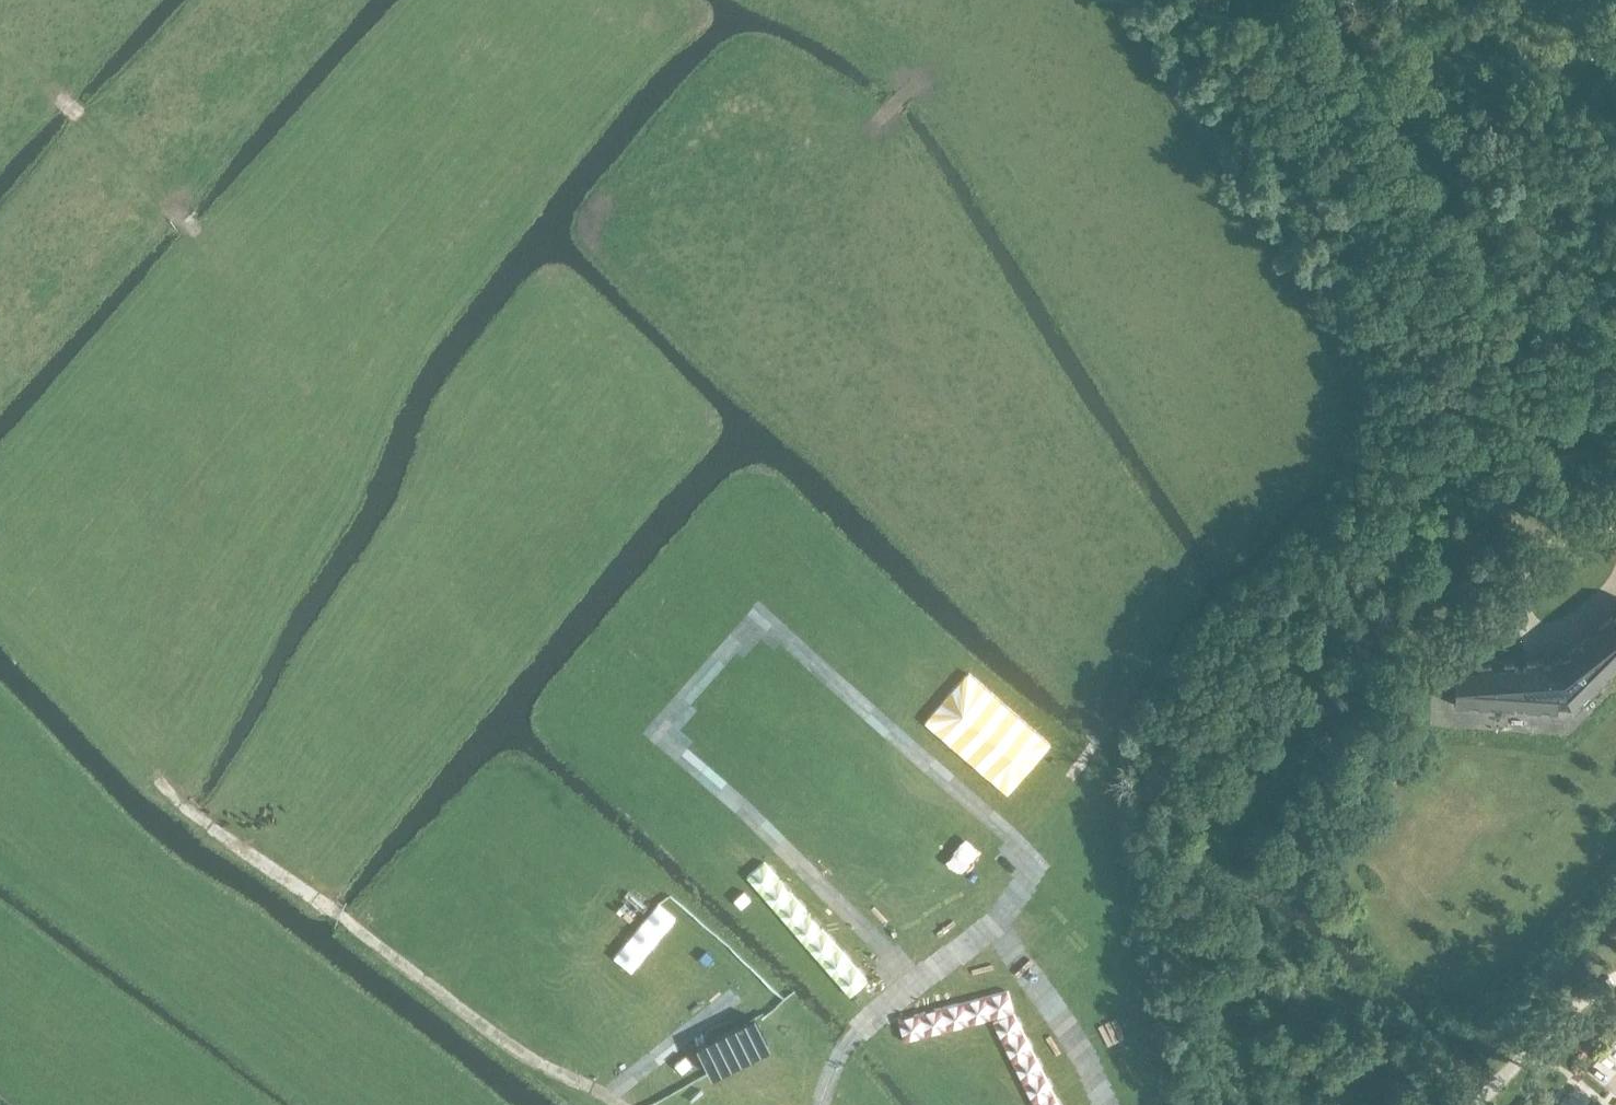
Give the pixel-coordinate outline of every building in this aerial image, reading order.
[(1454,704),(1557,712),(1557,707),(1572,708),(1574,713),(1615,672),(1615,612),(1557,658),(1457,664),(1454,704)]
